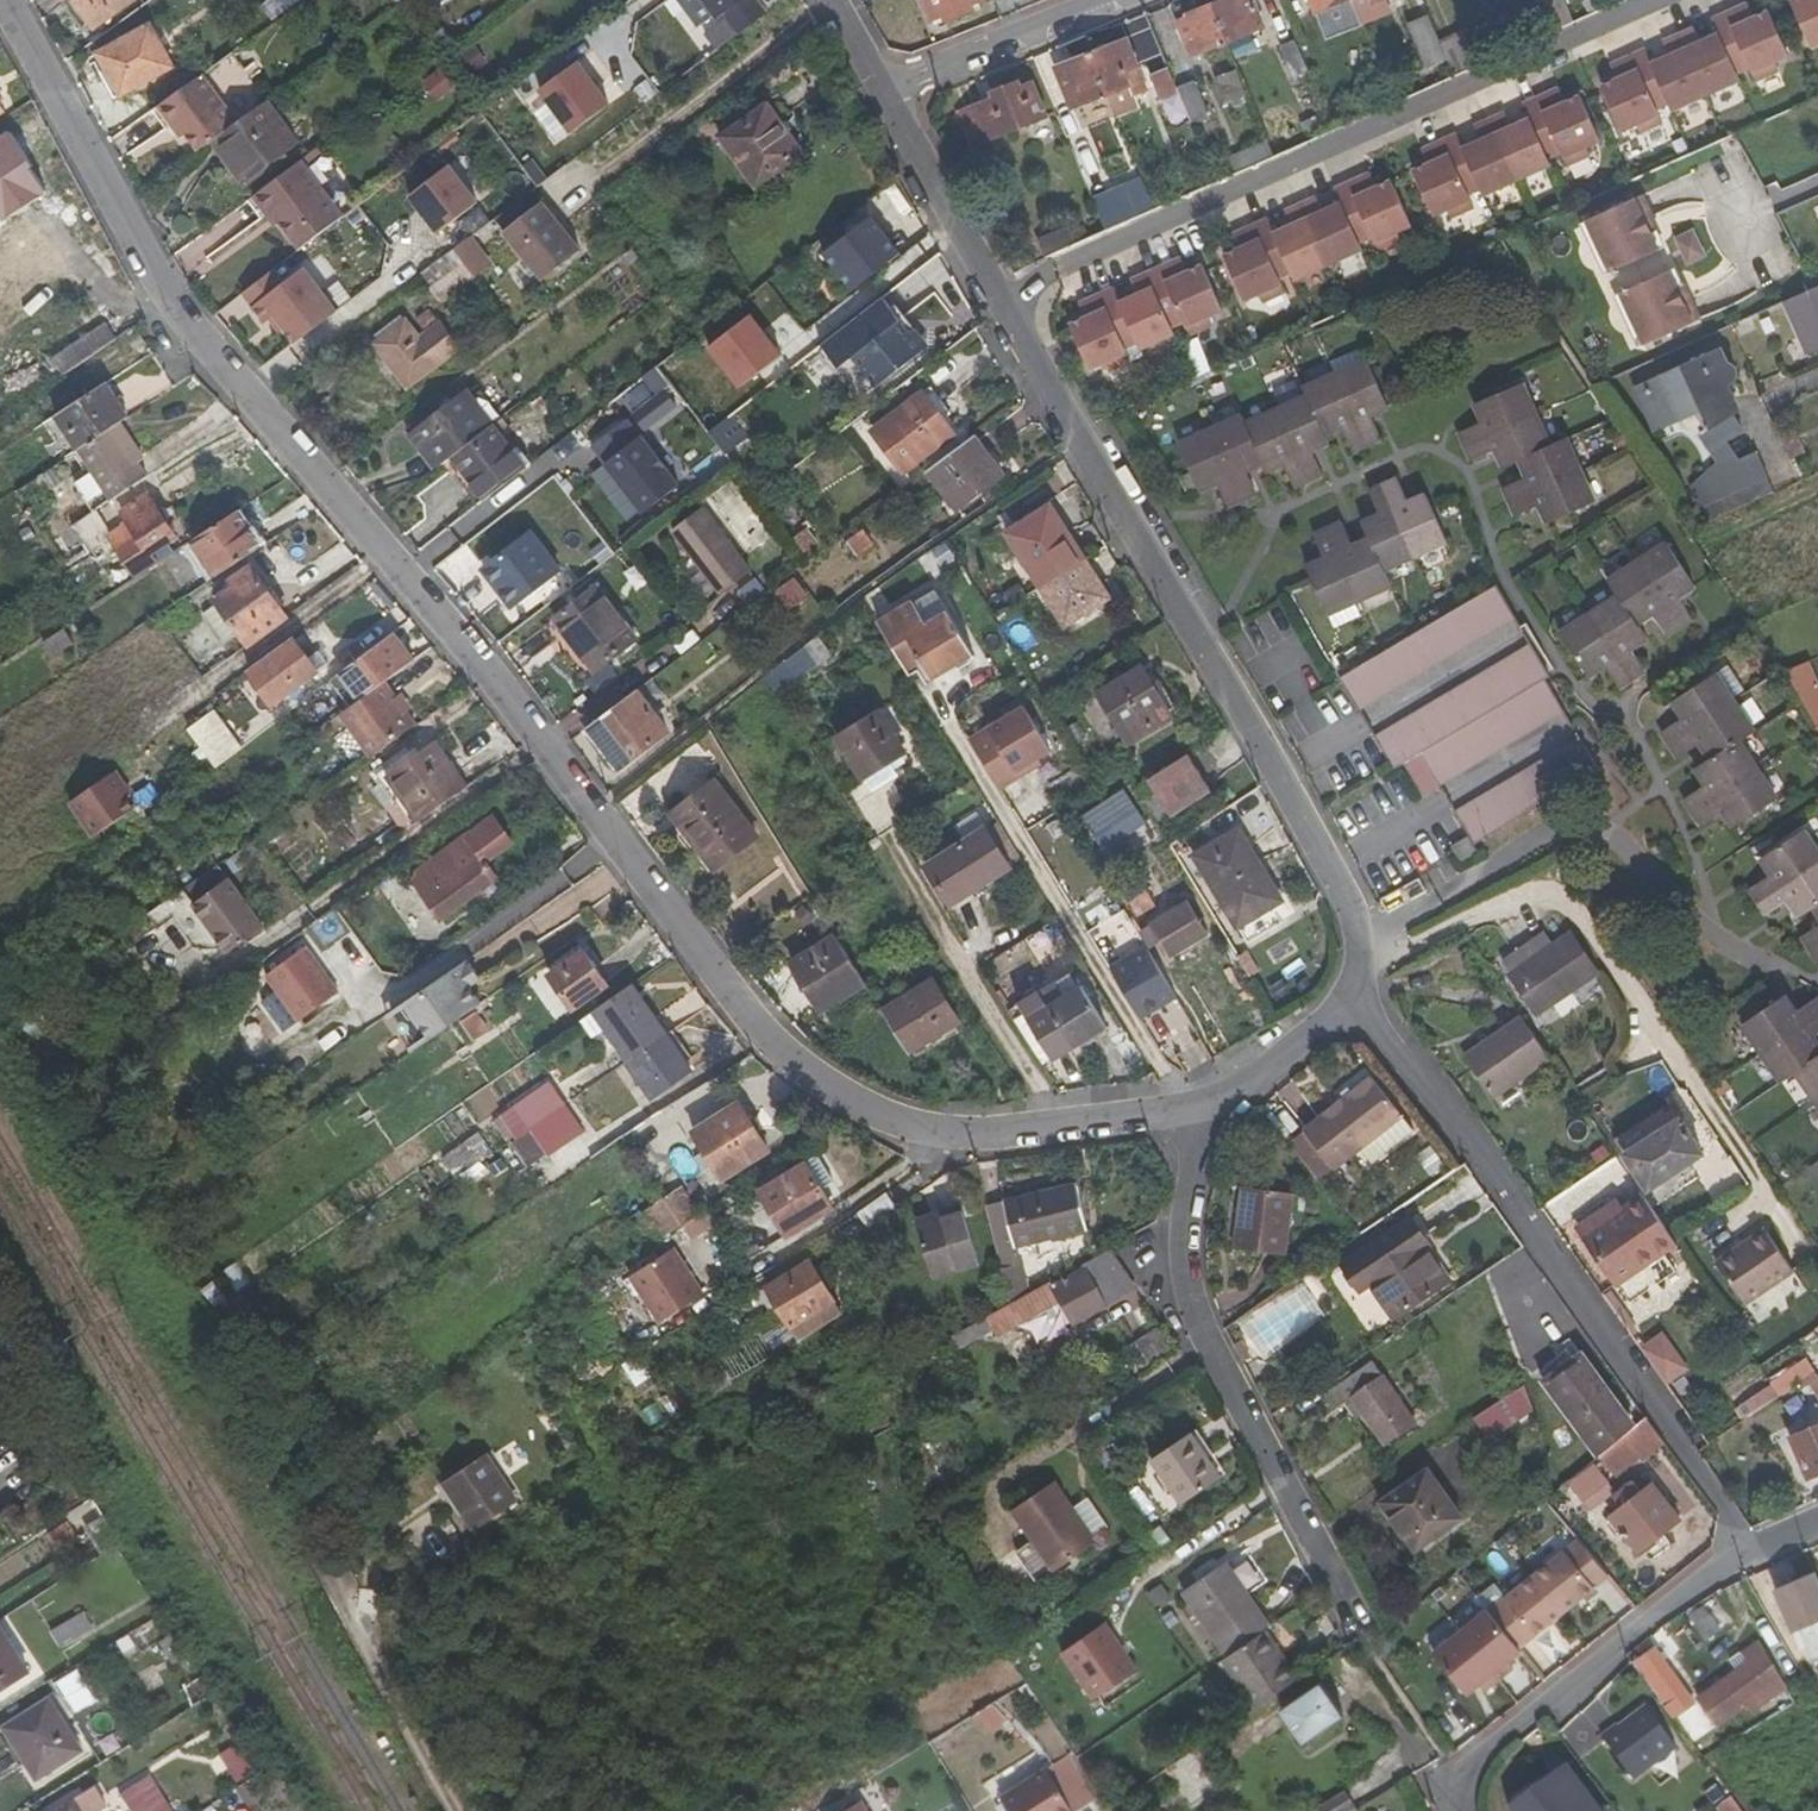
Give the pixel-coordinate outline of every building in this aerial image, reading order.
[(92,27),(134,0),(74,0),(92,27)] [(700,25),(714,14),(717,18),(725,13),(739,32),(766,11),(757,0),(682,0),(700,25)] [(931,19),(943,14),(945,19),(974,8),(972,2),(978,0),(924,0),(931,19)] [(1226,43),(1263,29),(1250,0),(1225,0),(1211,6),(1226,43)] [(1314,13),(1346,0),(1308,0),(1314,13)] [(1564,0),(1542,0),(1536,3),(1550,34),(1574,24),(1564,0)] [(1811,49),(1817,46),(1817,0),(1798,0),(1791,3),(1811,49)] [(1176,23),(1190,58),(1226,43),(1211,6),(1185,16),(1186,19),(1176,23)] [(1742,26),(1748,23),(1742,9),(1736,12),(1742,26)] [(1624,78),(1603,88),(1623,134),(1638,127),(1641,135),(1664,125),(1658,112),(1670,106),(1673,113),(1741,84),(1737,76),(1749,70),(1755,84),(1778,74),(1774,66),(1789,60),(1770,13),(1748,23),(1742,26),(1736,12),(1713,22),(1719,35),(1700,44),(1694,30),(1664,44),(1670,58),(1652,65),(1646,52),(1625,61),(1631,75),(1624,78)] [(1440,41),(1430,18),(1409,28),(1427,70),(1449,61),(1440,41)] [(98,54),(122,98),(173,68),(150,25),(98,54)] [(1440,41),(1449,61),(1456,76),(1489,61),(1473,26),(1440,41)] [(1107,96),(1116,117),(1137,108),(1133,97),(1145,92),(1123,39),(1090,53),(1107,96)] [(1305,69),(1292,42),(1278,48),(1290,76),(1305,69)] [(1055,68),(1070,111),(1107,96),(1090,53),(1055,68)] [(568,133),(606,104),(574,61),(536,90),(568,133)] [(1631,75),(1625,61),(1618,64),(1624,78),(1631,75)] [(437,67),(420,85),(438,102),(455,84),(437,67)] [(1176,88),(1167,67),(1149,75),(1159,100),(1178,92),(1176,88)] [(1213,77),(1224,106),(1249,97),(1238,68),(1213,77)] [(201,77),(158,108),(173,128),(178,124),(200,153),(209,146),(238,124),(201,77)] [(1207,118),(1192,81),(1176,88),(1178,92),(1191,124),(1207,118)] [(1019,87),(1017,83),(990,94),(991,98),(956,112),(970,147),(1044,118),(1030,82),(1019,87)] [(1553,110),(1560,107),(1554,93),(1547,96),(1553,110)] [(1436,162),(1414,172),(1435,218),(1449,211),(1453,220),(1476,209),(1470,196),(1482,191),(1485,198),(1552,168),(1549,160),(1561,155),(1567,168),(1590,158),(1586,150),(1601,144),(1581,97),(1560,107),(1553,110),(1547,96),(1525,106),(1531,120),(1512,128),(1506,115),(1475,128),(1481,142),(1464,150),(1458,136),(1436,145),(1443,159),(1436,162)] [(1366,112),(1359,98),(1342,106),(1349,120),(1366,112)] [(719,135),(754,185),(803,151),(768,102),(719,135)] [(209,146),(240,189),(299,147),(266,103),(238,124),(209,146)] [(178,124),(173,128),(182,139),(187,136),(178,124)] [(47,188),(31,164),(34,163),(12,129),(0,137),(0,210),(4,216),(47,188)] [(1443,159),(1436,145),(1430,148),(1436,162),(1443,159)] [(300,250),(342,218),(334,206),(302,163),(254,198),(267,217),(274,212),(282,224),(291,237),(300,250)] [(436,234),(476,204),(447,167),(408,197),(436,234)] [(1155,209),(1161,206),(1213,183),(1208,172),(1151,198),(1155,209)] [(1371,190),(1365,176),(1358,179),(1364,193),(1371,190)] [(1247,245),(1225,255),(1246,301),(1260,295),(1264,303),(1287,293),(1281,279),(1293,274),(1296,281),(1363,251),(1360,243),(1372,238),(1378,251),(1400,242),(1397,234),(1412,227),(1392,181),(1371,190),(1364,193),(1358,179),(1336,189),(1342,203),(1323,211),(1317,198),(1286,211),(1292,225),(1275,233),(1269,219),(1247,228),(1253,242),(1247,245)] [(1104,228),(1138,214),(1126,182),(1091,196),(1104,228)] [(503,230),(541,201),(532,190),(494,218),(503,230)] [(1644,199),(1637,202),(1653,237),(1660,234),(1644,199)] [(580,248),(541,201),(503,230),(541,278),(580,248)] [(1637,202),(1588,224),(1611,276),(1660,254),(1653,237),(1637,202)] [(275,228),(282,224),(274,212),(267,217),(275,228)] [(854,289),(901,252),(871,215),(823,252),(854,289)] [(1075,226),(1056,235),(1062,250),(1083,241),(1075,226)] [(1699,226),(1675,237),(1689,265),(1712,254),(1699,226)] [(1253,242),(1247,228),(1241,231),(1247,245),(1253,242)] [(455,248),(438,262),(447,274),(464,260),(455,248)] [(1182,276),(1188,273),(1182,259),(1176,261),(1182,276)] [(1138,295),(1121,302),(1115,288),(1087,300),(1093,314),(1086,317),(1071,324),(1091,370),(1106,364),(1109,372),(1132,362),(1126,348),(1139,343),(1142,350),(1175,335),(1172,328),(1184,323),(1190,336),(1213,326),(1209,318),(1224,311),(1204,266),(1188,273),(1182,276),(1176,261),(1132,280),(1138,295)] [(411,282),(420,295),(447,274),(438,262),(411,282)] [(1014,272),(1020,282),(1031,277),(1033,276),(1028,266),(1014,272)] [(294,344),(335,314),(301,269),(251,308),(263,324),(273,316),(294,344)] [(1621,297),(1645,350),(1694,328),(1678,293),(1670,276),(1621,297)] [(897,285),(864,311),(875,325),(908,299),(897,285)] [(1810,357),(1817,354),(1817,288),(1785,303),(1810,357)] [(1678,293),(1694,328),(1701,325),(1685,290),(1678,293)] [(916,376),(949,350),(908,299),(875,325),(916,376)] [(1086,317),(1093,314),(1087,300),(1080,303),(1086,317)] [(375,343),(409,387),(461,348),(433,312),(418,322),(427,335),(421,339),(407,319),(403,322),(400,316),(378,332),(382,338),(375,343)] [(783,354),(752,314),(711,346),(742,386),(783,354)] [(64,378),(116,343),(104,326),(52,360),(64,378)] [(1710,428),(1702,433),(1711,451),(1746,430),(1736,411),(1730,414),(1722,396),(1737,382),(1733,365),(1721,347),(1646,379),(1654,399),(1645,402),(1653,427),(1684,413),(1678,397),(1693,391),(1710,428)] [(1250,427),(1246,419),(1185,448),(1207,494),(1225,486),(1236,508),(1265,495),(1253,471),(1268,464),(1276,479),(1294,472),(1305,494),(1333,481),(1322,458),(1337,451),(1330,434),(1345,427),(1355,451),(1383,438),(1372,415),(1388,406),(1366,361),(1308,389),(1311,398),(1250,427)] [(1513,513),(1538,502),(1546,521),(1592,501),(1564,438),(1547,444),(1520,381),(1475,399),(1480,416),(1457,425),(1468,454),(1493,444),(1501,462),(1517,455),(1526,475),(1501,485),(1513,513)] [(120,424),(130,418),(108,385),(60,417),(82,449),(113,428),(120,424)] [(455,453),(497,421),(471,389),(439,412),(436,408),(414,423),(418,429),(415,432),(439,465),(455,453)] [(871,425),(902,466),(951,430),(921,389),(871,425)] [(679,407),(666,390),(636,413),(649,430),(679,407)] [(709,430),(727,455),(750,438),(732,413),(709,430)] [(497,421),(455,453),(491,498),(510,483),(532,465),(497,421)] [(144,477),(135,463),(113,428),(82,449),(80,451),(111,498),(144,477)] [(1803,453),(1794,429),(1778,435),(1788,459),(1803,453)] [(645,514),(681,486),(644,436),(607,463),(645,514)] [(973,437),(928,470),(956,507),(1001,473),(973,437)] [(1708,509),(1712,519),(1730,512),(1726,501),(1769,482),(1758,458),(1736,468),(1734,466),(1712,480),(1695,494),(1702,511),(1708,509)] [(1323,562),(1305,571),(1328,616),(1390,583),(1383,567),(1443,537),(1422,492),(1406,499),(1394,476),(1368,490),(1379,514),(1362,521),(1369,539),(1350,548),(1338,525),(1310,538),(1323,562)] [(175,537),(148,495),(121,511),(136,534),(115,549),(131,574),(153,560),(149,553),(175,537)] [(70,525),(80,542),(105,526),(93,509),(70,525)] [(1044,587),(1086,562),(1053,509),(1011,535),(1044,587)] [(702,512),(673,534),(721,597),(750,574),(702,512)] [(233,513),(191,540),(215,578),(258,549),(233,513)] [(802,553),(819,544),(810,527),(793,535),(802,553)] [(873,546),(862,532),(848,542),(858,556),(873,546)] [(513,607),(540,587),(562,571),(534,533),(485,570),(513,607)] [(36,556),(45,570),(72,554),(64,539),(36,556)] [(1616,595),(1558,633),(1585,673),(1599,664),(1613,687),(1639,669),(1625,648),(1641,636),(1633,622),(1650,612),(1663,633),(1689,616),(1676,595),(1692,585),(1665,541),(1607,579),(1616,595)] [(1042,588),(1065,627),(1110,600),(1086,562),(1044,587),(1042,588)] [(247,645),(286,619),(252,570),(231,583),(236,589),(217,602),(219,604),(237,631),(247,645)] [(569,579),(562,571),(540,587),(547,595),(569,579)] [(806,597),(792,577),(776,589),(790,609),(806,597)] [(1342,679),(1361,709),(1512,613),(1492,582),(1342,679)] [(568,634),(597,673),(638,642),(598,588),(546,628),(556,642),(568,634)] [(920,659),(932,679),(973,655),(935,593),(877,626),(903,669),(920,659)] [(204,613),(223,642),(237,631),(219,604),(204,613)] [(360,653),(394,633),(387,621),(353,641),(360,653)] [(52,655),(79,642),(71,625),(43,638),(52,655)] [(392,635),(339,676),(358,702),(359,701),(404,670),(412,663),(392,635)] [(803,647),(817,667),(832,656),(818,636),(803,647)] [(298,644),(317,672),(328,664),(310,638),(298,644)] [(255,668),(279,701),(318,673),(317,672),(298,644),(295,640),(255,668)] [(1530,640),(1380,737),(1399,769),(1409,763),(1425,754),(1437,774),(1442,782),(1564,704),(1544,675),(1550,671),(1530,640)] [(108,688),(139,679),(131,652),(100,661),(108,688)] [(1817,734),(1817,676),(1811,660),(1789,669),(1817,734)] [(765,678),(775,694),(797,679),(785,661),(765,678)] [(1740,685),(1725,661),(1712,669),(1727,694),(1740,685)] [(1125,744),(1170,719),(1141,668),(1096,693),(1125,744)] [(1712,669),(1670,697),(1679,714),(1658,728),(1674,753),(1697,740),(1708,756),(1693,766),(1703,783),(1682,797),(1699,823),(1721,808),(1730,823),(1771,795),(1734,738),(1749,728),(1727,694),(1712,669)] [(404,670),(359,701),(390,745),(434,713),(404,670)] [(638,691),(592,727),(623,768),(669,732),(638,691)] [(832,732),(859,776),(885,759),(902,749),(875,706),(832,732)] [(1023,707),(969,740),(1000,790),(1033,770),(1029,763),(1037,759),(1050,751),(1023,707)] [(183,730),(211,773),(236,754),(209,712),(183,730)] [(1461,811),(1478,841),(1601,763),(1581,732),(1461,811)] [(420,820),(469,785),(438,740),(388,773),(420,820)] [(708,775),(690,750),(646,781),(664,806),(708,775)] [(1437,774),(1425,754),(1409,763),(1421,783),(1437,774)] [(1191,757),(1148,782),(1169,816),(1212,793),(1191,757)] [(1029,763),(1033,770),(1041,766),(1037,759),(1029,763)] [(121,794),(109,777),(64,809),(88,843),(129,814),(121,803),(117,797),(121,794)] [(674,816),(716,870),(757,839),(715,784),(674,816)] [(121,794),(117,797),(121,803),(125,800),(121,794)] [(1140,821),(1129,802),(1112,813),(1121,831),(1124,829),(1129,838),(1137,834),(1133,825),(1140,821)] [(964,837),(986,827),(977,809),(955,820),(964,837)] [(511,844),(493,820),(410,879),(441,921),(497,880),(485,862),(511,844)] [(1021,861),(999,825),(988,832),(987,831),(929,867),(954,906),(1012,871),(1010,867),(1021,861)] [(1757,856),(1766,871),(1745,885),(1761,910),(1782,896),(1793,911),(1808,904),(1817,920),(1817,861),(1798,830),(1757,856)] [(1238,832),(1193,860),(1236,931),(1272,909),(1258,886),(1266,881),(1238,832)] [(1471,834),(1456,844),(1457,846),(1466,859),(1481,849),(1471,834)] [(721,867),(738,896),(785,869),(767,840),(721,867)] [(227,879),(193,902),(227,950),(260,927),(227,879)] [(1154,906),(1142,885),(1127,894),(1139,915),(1152,908),(1154,906)] [(172,897),(148,914),(156,927),(181,910),(172,897)] [(1154,906),(1152,908),(1159,920),(1173,911),(1166,900),(1154,906)] [(1186,903),(1173,911),(1159,920),(1139,932),(1148,948),(1159,942),(1169,957),(1206,935),(1186,903)] [(1108,963),(1142,946),(1124,911),(1090,929),(1108,963)] [(1797,935),(1814,960),(1817,958),(1817,920),(1797,935)] [(1064,947),(1054,930),(1033,944),(1042,960),(1064,947)] [(867,984),(836,935),(793,962),(821,1011),(867,984)] [(1499,964),(1509,979),(1551,950),(1542,935),(1499,964)] [(1509,979),(1535,1017),(1594,977),(1568,939),(1551,950),(1509,979)] [(305,946),(266,974),(299,1020),(338,992),(305,946)] [(1145,947),(1111,968),(1141,1019),(1175,998),(1145,947)] [(425,1013),(432,1014),(443,1031),(458,1021),(493,997),(481,980),(493,972),(480,953),(415,998),(425,1013)] [(1257,972),(1245,953),(1235,958),(1247,978),(1257,972)] [(604,987),(582,954),(548,977),(572,1010),(604,987)] [(1071,975),(1018,1007),(1052,1063),(1108,1030),(1082,988),(1080,989),(1071,975)] [(960,1023),(933,981),(884,1011),(910,1055),(960,1023)] [(646,1006),(643,1009),(628,988),(597,1009),(632,1059),(667,1035),(646,1006)] [(429,1041),(443,1031),(432,1014),(425,1013),(415,998),(405,1005),(429,1041)] [(1815,1001),(1793,1015),(1782,999),(1739,1028),(1780,1085),(1796,1076),(1817,1109),(1817,1052),(1811,1040),(1817,1036),(1817,1005),(1815,1001)] [(489,1032),(475,1014),(461,1024),(473,1042),(489,1032)] [(1550,1064),(1521,1021),(1464,1061),(1494,1103),(1550,1064)] [(627,1062),(651,1097),(691,1069),(667,1035),(632,1059),(627,1062)] [(1400,1091),(1381,1068),(1315,1122),(1345,1158),(1364,1143),(1382,1129),(1411,1106),(1400,1091)] [(722,1080),(675,1104),(687,1127),(734,1103),(722,1080)] [(565,1105),(550,1082),(516,1105),(531,1128),(565,1105)] [(531,1128),(548,1152),(582,1129),(565,1105),(531,1128)] [(738,1105),(693,1134),(705,1152),(717,1170),(722,1179),(767,1151),(738,1105)] [(1411,1106),(1382,1129),(1394,1142),(1422,1121),(1411,1106)] [(1702,1155),(1679,1121),(1625,1156),(1648,1190),(1666,1179),(1672,1187),(1694,1172),(1689,1164),(1702,1155)] [(1298,1136),(1325,1174),(1345,1158),(1315,1122),(1298,1136)] [(479,1129),(442,1156),(456,1176),(493,1149),(479,1129)] [(554,1156),(565,1170),(585,1153),(574,1140),(554,1156)] [(717,1170),(705,1152),(695,1159),(706,1177),(717,1170)] [(833,1184),(816,1158),(761,1194),(790,1238),(833,1211),(821,1192),(833,1184)] [(1290,1250),(1300,1191),(1250,1183),(1240,1241),(1290,1250)] [(993,1210),(1005,1252),(1021,1248),(1091,1228),(1078,1186),(993,1210)] [(610,1273),(698,1216),(680,1188),(665,1198),(592,1245),(610,1273)] [(1615,1285),(1663,1252),(1674,1244),(1669,1236),(1642,1197),(1619,1214),(1612,1205),(1577,1229),(1615,1285)] [(977,1262),(959,1208),(917,1223),(936,1276),(977,1262)] [(1429,1245),(1410,1218),(1343,1266),(1360,1291),(1371,1285),(1394,1319),(1449,1281),(1426,1248),(1429,1245)] [(1764,1230),(1717,1263),(1744,1303),(1791,1271),(1764,1230)] [(1115,1246),(1087,1262),(1091,1269),(1059,1286),(1056,1279),(1015,1302),(955,1336),(962,1348),(1019,1316),(1024,1324),(1029,1321),(1038,1337),(1046,1337),(1079,1319),(1081,1322),(1141,1287),(1115,1246)] [(1026,1265),(1021,1248),(1005,1252),(1010,1270),(1026,1265)] [(674,1251),(631,1280),(661,1325),(704,1296),(674,1251)] [(836,1305),(810,1265),(768,1291),(794,1332),(836,1305)] [(1172,1347),(1159,1328),(1140,1342),(1153,1361),(1172,1347)] [(1641,1345),(1667,1385),(1691,1369),(1664,1329),(1641,1345)] [(636,1386),(654,1376),(642,1354),(624,1364),(636,1386)] [(1599,1456),(1633,1428),(1583,1357),(1546,1383),(1599,1456)] [(1416,1427),(1372,1363),(1326,1395),(1336,1412),(1355,1401),(1387,1448),(1416,1427)] [(1806,1363),(1772,1386),(1780,1398),(1799,1385),(1816,1374),(1806,1363)] [(696,1396),(726,1387),(719,1367),(690,1376),(696,1396)] [(1817,1401),(1817,1376),(1816,1374),(1799,1385),(1803,1389),(1809,1387),(1817,1401)] [(1489,1441),(1536,1411),(1527,1387),(1475,1418),(1489,1441)] [(1561,1487),(1572,1502),(1633,1452),(1640,1461),(1652,1451),(1646,1442),(1656,1434),(1645,1418),(1633,1428),(1599,1456),(1561,1487)] [(1788,1438),(1806,1479),(1817,1473),(1817,1424),(1788,1438)] [(1221,1477),(1191,1433),(1152,1460),(1182,1503),(1221,1477)] [(486,1522),(527,1496),(498,1450),(457,1476),(486,1522)] [(1417,1549),(1463,1517),(1429,1470),(1383,1502),(1417,1549)] [(68,1478),(62,1482),(76,1504),(61,1513),(74,1534),(95,1522),(68,1478)] [(1114,1529),(1089,1495),(1076,1504),(1058,1478),(1013,1510),(1035,1541),(1021,1551),(1042,1580),(1114,1529)] [(1615,1536),(1621,1532),(1636,1552),(1678,1521),(1651,1487),(1640,1495),(1632,1484),(1612,1498),(1614,1502),(1609,1506),(1615,1514),(1604,1521),(1615,1536)] [(96,1560),(100,1558),(111,1550),(96,1524),(79,1533),(96,1560)] [(61,1528),(42,1540),(55,1561),(74,1549),(61,1528)] [(111,1550),(100,1558),(105,1567),(117,1560),(111,1550)] [(1566,1552),(1536,1575),(1565,1612),(1595,1589),(1566,1552)] [(1225,1565),(1183,1594),(1227,1656),(1264,1630),(1269,1627),(1225,1565)] [(1816,1574),(1776,1591),(1792,1632),(1817,1621),(1817,1579),(1816,1574)] [(1536,1575),(1506,1599),(1534,1636),(1565,1612),(1536,1575)] [(1160,1586),(1147,1595),(1154,1606),(1167,1596),(1160,1586)] [(1690,1616),(1707,1641),(1733,1621),(1718,1600),(1704,1609),(1702,1607),(1690,1616)] [(1488,1610),(1461,1632),(1499,1680),(1513,1668),(1508,1662),(1521,1651),(1488,1610)] [(83,1614),(49,1633),(59,1651),(92,1631),(83,1614)] [(1103,1626),(1061,1657),(1095,1702),(1137,1671),(1103,1626)] [(1259,1707),(1300,1678),(1264,1630),(1227,1656),(1223,1658),(1259,1707)] [(27,1674),(0,1632),(0,1691),(27,1674)] [(1499,1680),(1461,1632),(1434,1652),(1467,1694),(1480,1684),(1485,1690),(1499,1680)] [(161,1645),(176,1666),(187,1659),(172,1637),(161,1645)] [(1766,1652),(1794,1700),(1797,1698),(1808,1715),(1817,1709),(1817,1699),(1784,1640),(1766,1652)] [(1794,1700),(1766,1652),(1760,1642),(1742,1655),(1748,1664),(1732,1676),(1701,1697),(1723,1731),(1745,1717),(1750,1726),(1794,1700)] [(1694,1702),(1656,1649),(1634,1665),(1673,1717),(1694,1702)] [(1307,1743),(1346,1716),(1321,1682),(1283,1708),(1307,1743)] [(50,1707),(6,1733),(37,1785),(81,1759),(50,1707)] [(1618,1726),(1603,1738),(1635,1781),(1678,1749),(1648,1708),(1620,1729),(1618,1726)] [(240,1746),(223,1756),(240,1785),(258,1775),(240,1746)] [(1008,1796),(1016,1810),(1078,1810),(1054,1769),(1008,1796)] [(1566,1769),(1514,1808),(1514,1810),(1598,1810),(1566,1769)] [(1360,1805),(1348,1787),(1318,1804),(1322,1810),(1350,1810),(1360,1805)] [(62,1810),(100,1810),(107,1807),(96,1790),(62,1810)] [(1732,1797),(1719,1806),(1722,1810),(1743,1810),(1732,1797)] [(846,1810),(869,1810),(862,1800),(846,1810)] [(935,1810),(959,1810),(952,1800),(935,1810)]
